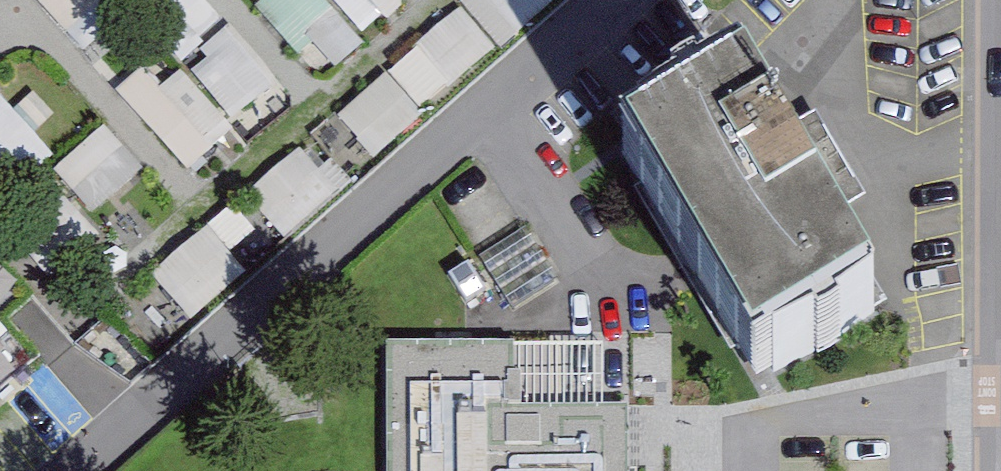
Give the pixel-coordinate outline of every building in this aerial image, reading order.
[(117,94),(159,68),(118,0),(60,0),(117,94)] [(324,65),(413,0),(276,0),(324,65)] [(339,103),(377,150),(564,0),(467,0),(339,103)] [(66,154),(11,91),(0,100),(0,173),(19,195),(66,154)] [(751,91),(618,172),(757,399),(890,318),(751,91)] [(63,168),(101,213),(153,170),(115,124),(63,168)] [(314,140),(261,189),(301,232),(354,183),(314,140)] [(238,199),(164,280),(210,322),(284,240),(238,199)] [(635,343),(396,347),(398,470),(637,470),(635,343)]
